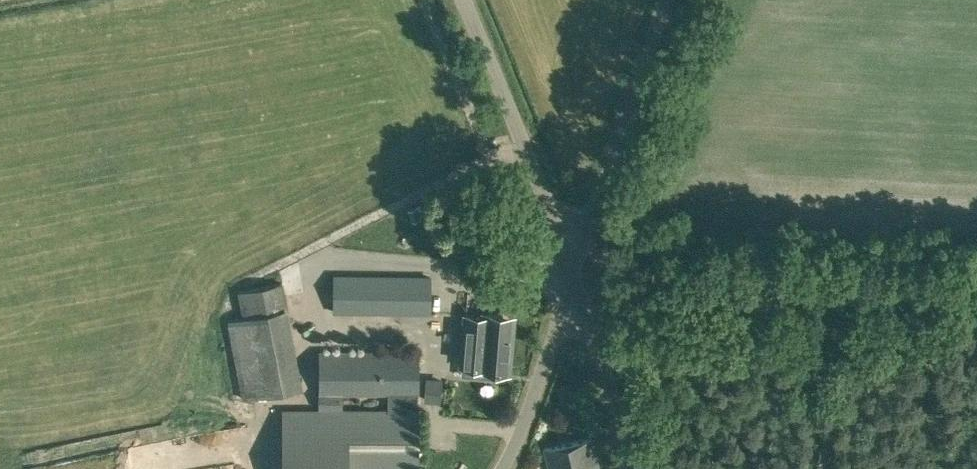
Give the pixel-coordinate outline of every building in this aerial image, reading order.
[(431,278),(334,277),(333,312),(430,313),(431,278)] [(238,291),(243,318),(241,319),(257,397),(303,388),(289,310),(283,284),(238,291)] [(478,370),(509,373),(513,323),(501,322),(502,315),(482,314),(482,316),(465,315),(460,366),(478,368),(478,370)] [(650,335),(646,347),(655,350),(659,337),(650,335)] [(318,353),(318,410),(290,410),(284,410),(284,468),(419,468),(420,411),(419,411),(418,353),(318,353)] [(544,448),(549,468),(599,468),(598,464),(592,438),(544,448)]
